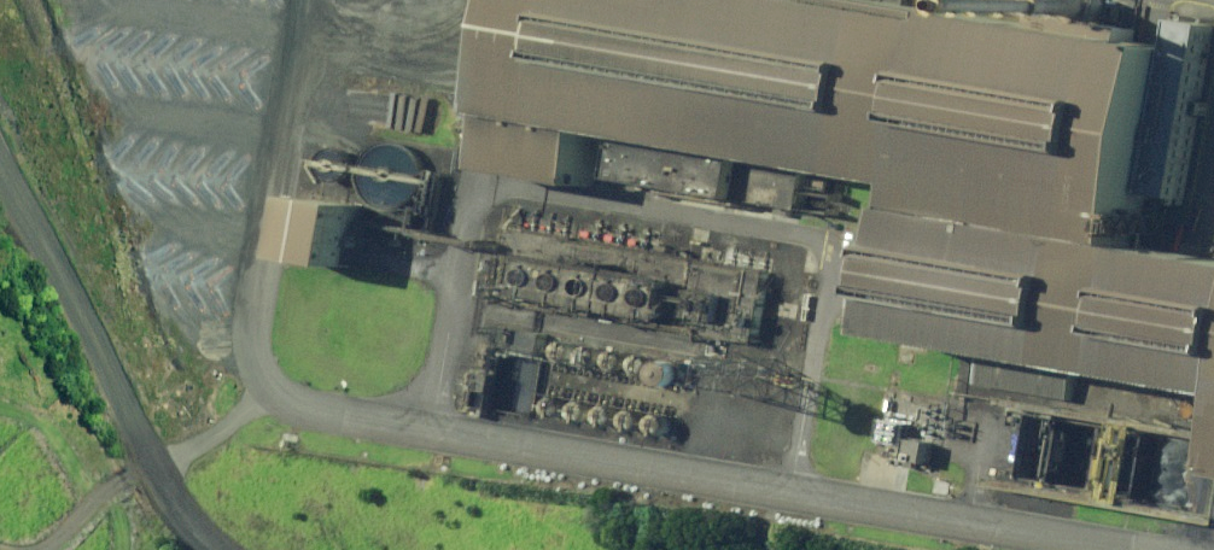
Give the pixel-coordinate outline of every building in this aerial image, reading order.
[(953,185),(929,328),(1213,375),(1213,245),(1158,236),(1190,42),(933,0),(545,0),(518,163),(605,178),(613,129),(953,185)] [(563,355),(565,357),(568,359),(571,359),(574,359),(576,357),(578,355),(579,352),(579,349),(578,347),(577,344),(574,343),(571,342),(569,342),(566,343),(564,345),(563,347),(562,350),(562,353),(563,355)] [(590,361),(592,363),(594,365),(597,365),(600,365),(603,363),(605,361),(606,358),(606,355),(605,352),(603,350),(601,349),(598,348),(595,348),(593,349),(591,351),(589,353),(589,356),(589,358),(590,361)] [(616,366),(618,368),(620,369),(623,370),(626,369),(629,368),(631,366),(632,363),(632,360),(631,357),(629,355),(627,353),(624,352),(621,353),(619,354),(617,355),(615,358),(615,360),(615,363),(616,366)] [(638,370),(640,373),(642,374),(645,374),(648,374),(651,372),(653,370),(654,367),(654,364),(653,362),(651,359),(648,358),(646,357),(643,357),(640,358),(638,360),(637,362),(636,365),(637,368),(638,370)] [(666,375),(668,377),(670,379),(673,379),(676,378),(679,377),(680,375),(682,372),(682,369),(681,366),(679,364),(676,362),(674,362),(671,362),(668,363),(666,365),(665,367),(664,370),(665,372),(666,375)] [(558,411),(560,413),(563,414),(566,415),(569,414),(571,413),(573,410),(574,408),(574,405),(573,402),(572,400),(569,398),(566,397),(564,398),(561,399),(559,400),(558,403),(557,405),(557,408),(558,411)] [(585,417),(587,419),(589,420),(592,421),(595,420),(598,419),(600,416),(601,414),(601,411),(600,408),(598,405),(596,404),(593,403),(590,403),(587,404),(585,406),(584,409),(583,411),(584,414),(585,417)] [(611,421),(613,423),(615,425),(618,425),(621,425),(624,423),(626,421),(627,418),(627,415),(626,412),(624,410),(622,409),(619,408),(616,408),(613,409),(611,411),(610,413),(609,416),(610,418),(611,421)] [(633,426),(635,428),(637,429),(640,430),(643,429),(645,428),(647,425),(648,423),(649,420),(648,417),(646,415),(643,413),(640,412),(638,413),(635,414),(633,415),(632,418),(631,420),(631,423),(633,426)] [(661,430),(663,433),(665,434),(668,434),(671,434),(673,432),(675,430),(676,427),(676,425),(676,422),(674,419),(671,418),(668,417),(666,417),(663,418),(661,420),(660,422),(659,425),(659,428),(661,430)] [(917,441),(914,461),(934,464),(937,444),(917,441)]
